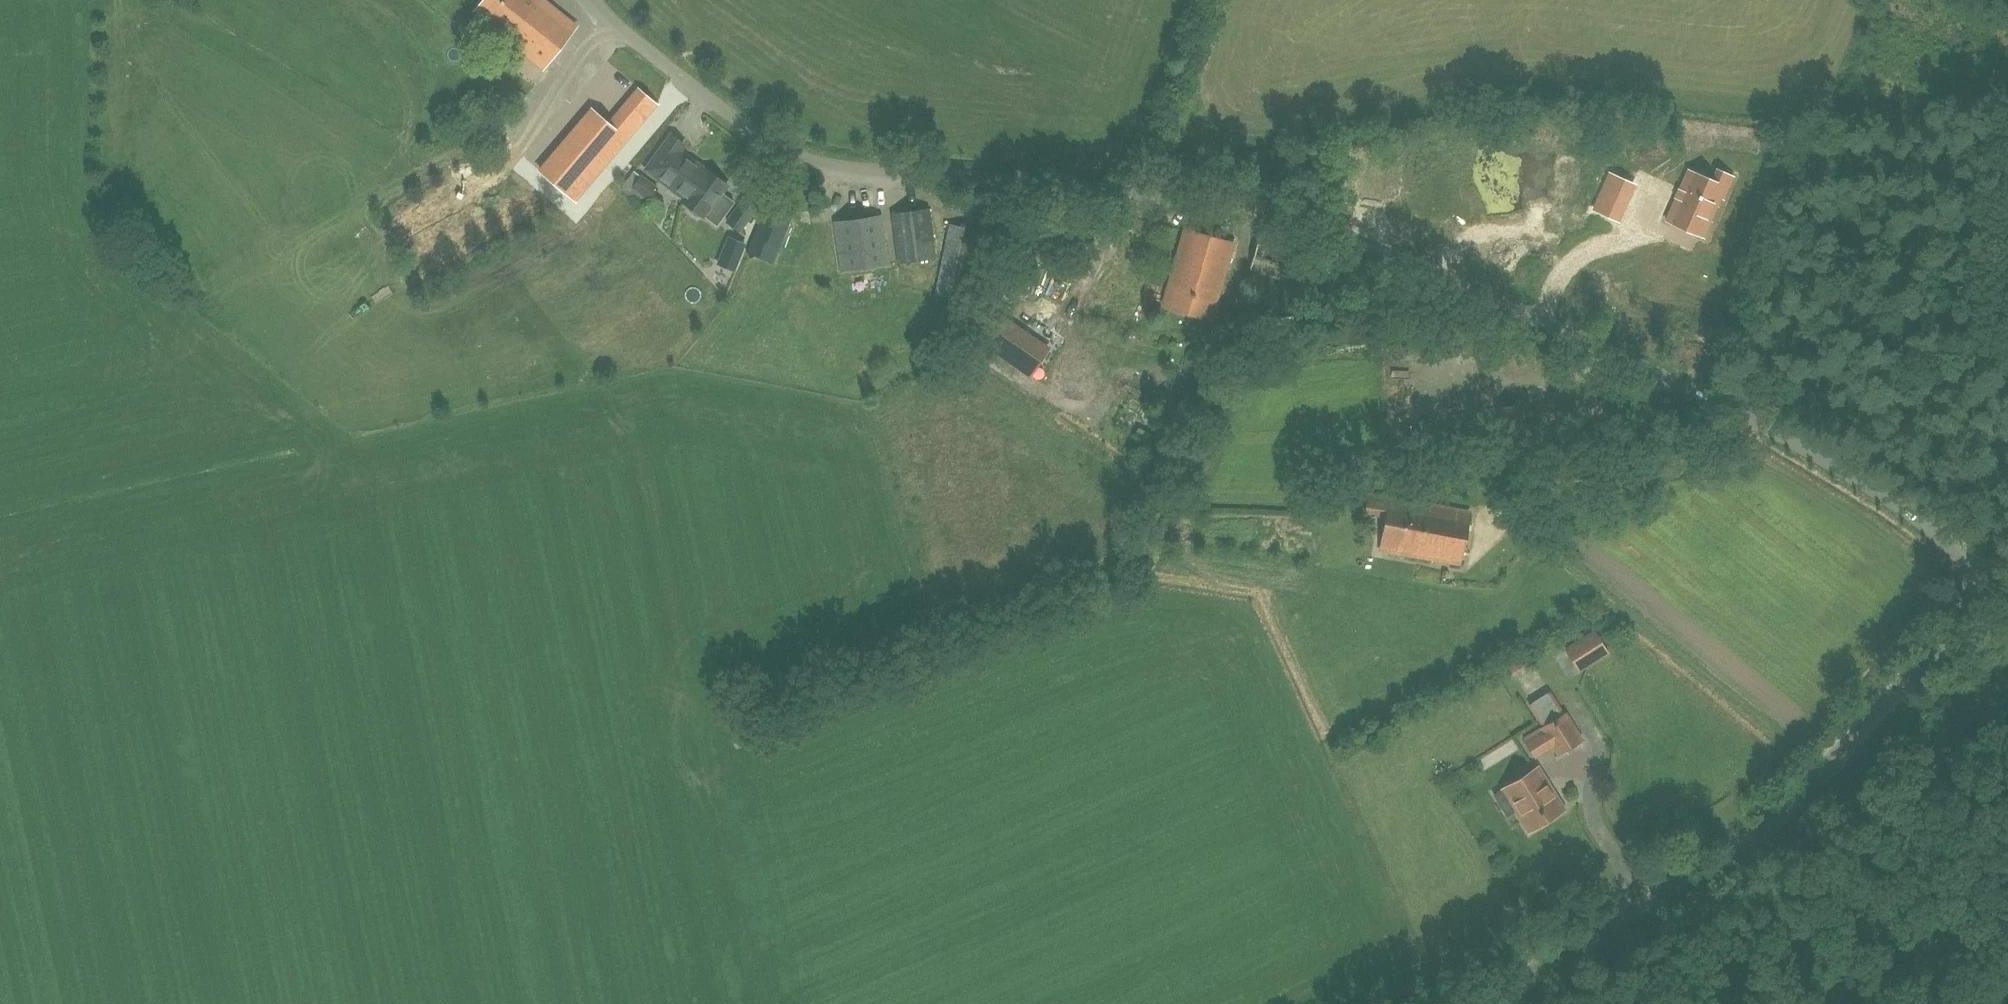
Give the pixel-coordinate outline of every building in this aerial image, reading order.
[(542,68),(576,26),(543,0),(539,0),(538,0),(485,0),(476,11),(499,29),(497,32),(542,68)] [(628,139),(610,124),(594,110),(541,173),(575,201),(628,139)] [(687,179),(698,164),(679,151),(672,160),(659,151),(646,170),(669,187),(668,192),(678,198),(681,196),(685,198),(695,184),(687,179)] [(705,170),(698,164),(687,179),(695,184),(685,198),(682,202),(690,207),(689,211),(698,218),(702,216),(705,218),(705,217),(716,225),(734,201),(722,192),(728,183),(706,169),(705,170)] [(1732,179),(1715,172),(1711,182),(1687,172),(1665,221),(1679,227),(1689,232),(1703,238),(1710,222),(1716,208),(1720,199),(1723,200),(1732,179)] [(1594,211),(1616,220),(1623,206),(1632,184),(1610,174),(1601,196),(1594,211)] [(644,206),(657,188),(641,177),(628,194),(644,206)] [(740,231),(757,207),(745,198),(727,222),(740,231)] [(767,201),(745,252),(773,265),(781,248),(796,212),(767,201)] [(899,263),(935,258),(928,210),(892,215),(899,263)] [(887,265),(888,265),(881,216),(834,222),(841,271),(887,264),(887,265)] [(964,300),(978,230),(949,224),(935,294),(964,300)] [(1209,320),(1231,243),(1187,230),(1165,307),(1209,320)] [(736,270),(747,243),(729,235),(718,263),(736,270)] [(1050,348),(999,314),(979,344),(1029,378),(1050,348)] [(1411,513),(1413,502),(1369,495),(1366,513),(1387,517),(1381,550),(1400,553),(1403,540),(1410,542),(1413,524),(1414,524),(1416,514),(1411,513)] [(1403,540),(1400,553),(1459,564),(1468,511),(1413,502),(1411,513),(1416,514),(1414,524),(1413,524),(1410,542),(1403,540)] [(1608,652),(1603,644),(1595,631),(1566,649),(1566,650),(1579,670),(1608,652)] [(1564,713),(1542,726),(1558,753),(1580,739),(1564,713)] [(1563,809),(1536,766),(1503,788),(1529,830),(1563,809)]
